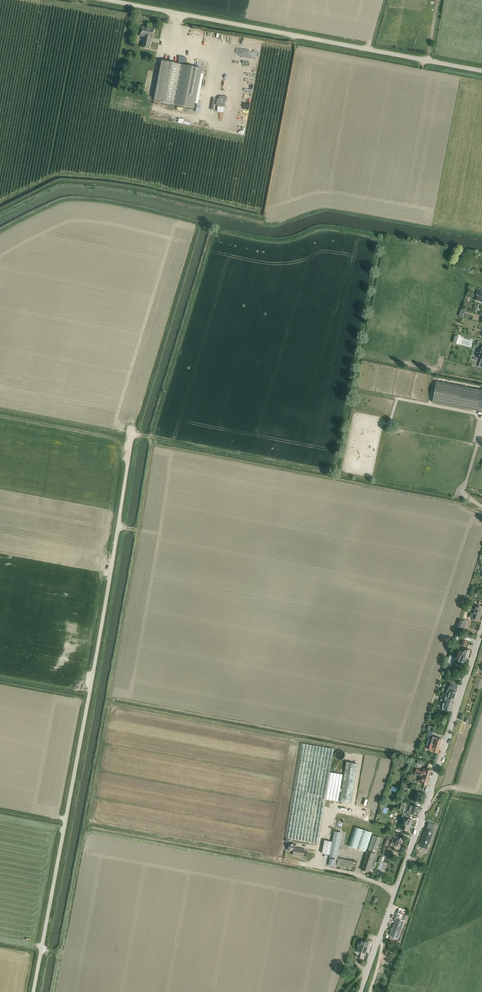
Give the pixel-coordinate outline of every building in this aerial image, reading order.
[(154,29),(142,27),(140,36),(144,37),(144,40),(143,40),(142,48),(149,49),(151,41),(150,41),(151,38),(152,39),(154,29)] [(161,61),(153,101),(173,105),(194,109),(201,69),(181,65),(161,61)] [(433,402),(472,410),(480,412),(481,412),(481,391),(480,390),(437,382),(433,402)] [(472,613),(471,617),(473,618),(473,619),(473,620),(473,621),(476,622),(477,620),(479,620),(480,617),(481,612),(481,608),(480,607),(476,606),(474,610),(473,610),(472,613)] [(458,664),(462,665),(463,663),(465,664),(467,658),(468,658),(471,650),(464,648),(464,649),(463,648),(462,651),(461,651),(461,653),(458,664)] [(443,707),(443,708),(443,710),(445,709),(450,711),(453,702),(451,702),(452,700),(454,701),(456,692),(458,687),(457,687),(452,685),(453,681),(451,680),(448,690),(446,695),(447,695),(446,698),(445,698),(444,701),(445,701),(444,704),(444,703),(443,705),(443,707)] [(428,739),(427,742),(429,742),(431,743),(441,746),(442,740),(433,737),(432,740),(430,740),(428,739)] [(427,742),(427,745),(428,745),(430,746),(429,750),(438,753),(441,746),(431,743),(429,742),(427,742)] [(334,749),(302,743),(286,838),(318,843),(325,799),(338,801),(340,792),(341,792),(340,802),(351,804),(358,764),(346,762),(342,789),(340,789),(343,774),(330,772),(334,749)] [(422,776),(430,778),(432,771),(424,768),(423,771),(417,769),(415,774),(422,776)] [(419,783),(426,785),(427,785),(430,778),(422,776),(419,783)] [(422,794),(420,793),(416,792),(414,801),(420,803),(422,794)] [(406,804),(404,813),(408,814),(408,813),(414,815),(414,814),(418,815),(421,808),(411,805),(410,805),(406,804)] [(404,818),(401,829),(409,831),(413,821),(407,819),(408,814),(404,813),(403,813),(402,817),(404,818)] [(366,852),(372,833),(354,827),(348,846),(366,852)] [(426,829),(420,846),(426,848),(427,849),(433,832),(430,831),(426,830),(426,829)] [(330,857),(330,855),(334,833),(334,832),(334,831),(332,830),(330,841),(325,840),(322,854),(324,854),(322,862),(328,863),(329,857),(330,857)] [(334,833),(330,857),(337,859),(342,834),(334,832),(334,833)] [(376,854),(382,838),(374,835),(368,852),(363,869),(370,872),(372,867),(373,864),(376,854)] [(394,836),(392,842),(396,844),(395,845),(400,847),(403,839),(399,837),(399,838),(394,836)] [(289,851),(294,852),(294,855),(304,857),(305,850),(295,848),(296,844),(290,843),(290,844),(289,851)] [(337,865),(353,868),(354,861),(339,858),(337,865)] [(390,936),(396,938),(398,939),(405,921),(404,921),(406,916),(398,912),(395,920),(396,921),(390,936)] [(359,947),(358,951),(366,954),(370,943),(361,940),(360,944),(359,947)]
